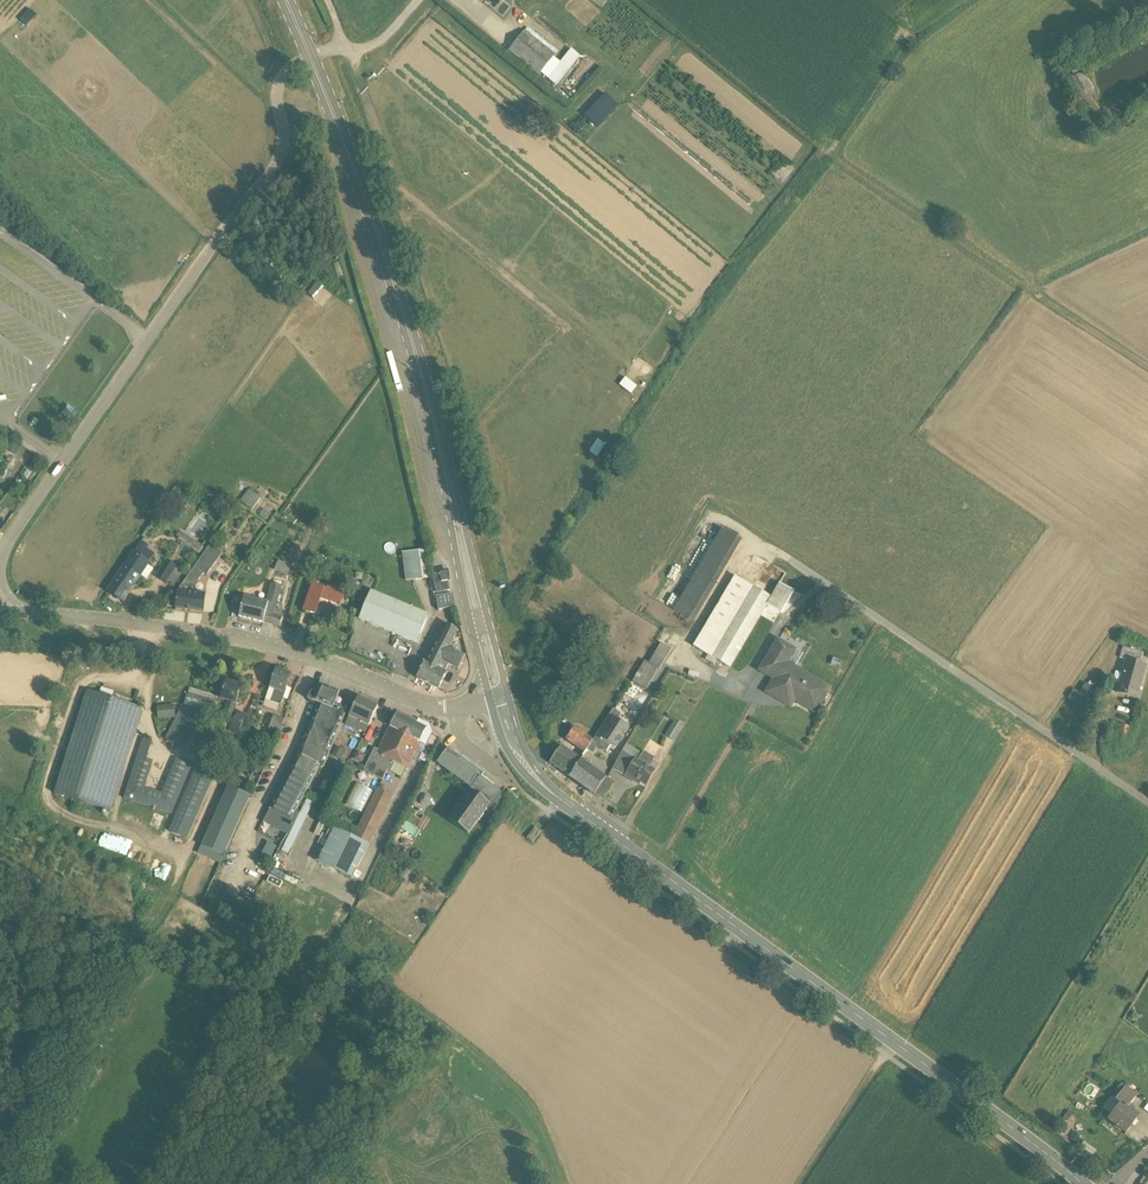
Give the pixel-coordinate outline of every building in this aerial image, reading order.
[(555,56),(525,31),(509,51),(540,75),(555,56)] [(8,449),(16,453),(20,447),(12,442),(8,449)] [(260,498),(249,490),(245,495),(239,491),(235,496),(241,500),(240,501),(251,509),(260,498)] [(185,499),(180,492),(174,495),(178,503),(185,499)] [(722,529),(674,611),(690,620),(739,539),(722,529)] [(183,533),(178,540),(198,553),(203,546),(183,533)] [(155,554),(147,548),(148,547),(142,542),(109,592),(123,601),(149,562),(155,554)] [(204,574),(206,576),(222,554),(210,545),(194,566),(183,583),(182,592),(178,592),(176,609),(204,612),(206,596),(194,594),(195,587),(204,574)] [(424,550),(402,553),(406,581),(428,578),(424,550)] [(175,566),(167,561),(156,576),(165,582),(175,566)] [(291,566),(279,561),(275,570),(287,576),(291,566)] [(450,591),(447,572),(433,575),(436,594),(450,591)] [(711,631),(703,631),(693,647),(706,655),(709,656),(709,657),(712,659),(754,588),(735,577),(709,620),(714,626),(711,631)] [(282,585),(273,583),(268,603),(243,597),(239,617),(264,623),(265,619),(273,621),(272,625),(281,627),(283,616),(275,614),(282,585)] [(794,593),(779,584),(771,598),(766,606),(781,614),(794,593)] [(339,591),(329,588),(329,590),(314,585),(305,610),(315,614),(317,609),(337,616),(343,597),(338,595),(339,591)] [(754,588),(712,659),(709,657),(709,656),(706,661),(713,666),(716,661),(729,669),(766,606),(771,598),(754,588)] [(400,604),(372,593),(361,619),(388,631),(400,604)] [(451,593),(437,596),(440,610),(454,607),(451,593)] [(400,604),(388,631),(416,643),(427,616),(400,604)] [(458,630),(448,625),(439,642),(448,646),(458,630)] [(448,646),(439,642),(432,656),(459,670),(465,656),(448,646)] [(793,651),(778,642),(773,651),(788,661),(793,651)] [(661,644),(649,664),(657,669),(659,670),(672,650),(661,644)] [(1142,654),(1123,648),(1119,659),(1127,661),(1139,665),(1142,654)] [(788,661),(773,651),(760,672),(774,681),(767,694),(779,701),(785,691),(812,707),(819,697),(823,700),(829,690),(786,664),(788,661)] [(447,673),(426,661),(417,678),(439,690),(447,673)] [(1139,665),(1127,661),(1122,678),(1140,684),(1145,667),(1139,665)] [(649,664),(645,662),(633,682),(645,690),(657,669),(649,664)] [(292,675),(276,669),(265,700),(281,706),(292,675)] [(1140,684),(1122,678),(1117,693),(1135,700),(1140,684)] [(242,686),(226,681),(221,699),(228,701),(223,720),(232,722),(242,686)] [(299,753),(271,807),(263,822),(278,829),(287,834),(290,835),(301,813),(297,811),(320,766),(323,767),(333,743),(348,701),(338,697),(340,692),(320,684),(317,692),(314,691),(313,692),(312,693),(311,693),(310,694),(310,695),(309,696),(309,697),(308,699),(310,701),(314,701),(318,703),(307,734),(300,753),(299,753)] [(1068,700),(1083,708),(1093,690),(1085,685),(1079,695),(1073,691),(1068,700)] [(595,694),(584,687),(570,709),(581,716),(595,694)] [(215,696),(191,688),(188,699),(212,706),(215,696)] [(143,709),(88,691),(55,794),(102,809),(122,749),(129,751),(143,709)] [(369,725),(378,707),(359,698),(345,723),(352,727),(357,719),(369,725)] [(157,706),(159,720),(176,718),(174,705),(157,706)] [(200,711),(183,705),(166,739),(184,745),(200,711)] [(586,750),(584,754),(581,761),(589,766),(592,761),(589,759),(594,751),(598,745),(601,739),(614,718),(616,719),(619,714),(613,710),(593,741),(586,750)] [(247,716),(238,712),(229,731),(238,735),(238,734),(243,725),(247,716)] [(404,777),(427,729),(397,714),(380,750),(375,748),(364,770),(382,780),(388,769),(404,777)] [(285,720),(273,716),(269,729),(280,733),(285,720)] [(614,718),(601,739),(615,748),(629,727),(616,719),(614,718)] [(675,718),(665,735),(675,741),(685,724),(675,718)] [(251,729),(243,725),(238,734),(247,738),(251,729)] [(593,741),(575,727),(568,737),(586,750),(593,741)] [(153,761),(147,759),(152,742),(143,738),(137,756),(125,798),(171,814),(192,765),(176,758),(162,792),(145,787),(153,761)] [(336,746),(332,755),(341,759),(345,750),(336,746)] [(580,761),(561,747),(550,763),(569,777),(580,761)] [(479,770),(448,748),(438,763),(472,787),(479,778),(476,775),(479,770)] [(611,760),(597,751),(594,751),(589,759),(592,761),(605,769),(611,760)] [(635,760),(622,752),(617,760),(630,768),(635,760)] [(654,759),(643,753),(638,761),(649,768),(654,759)] [(213,777),(219,762),(202,754),(196,769),(169,831),(186,839),(213,777)] [(630,768),(617,760),(612,769),(625,776),(630,768)] [(638,761),(635,760),(630,768),(625,776),(636,782),(637,779),(647,785),(654,771),(649,768),(638,761)] [(580,761),(569,777),(577,782),(589,766),(581,761),(580,761)] [(254,770),(262,773),(265,765),(257,762),(254,770)] [(358,767),(351,764),(347,773),(354,776),(358,767)] [(589,766),(577,782),(594,794),(595,793),(606,778),(602,775),(604,773),(599,770),(597,772),(589,766)] [(236,784),(243,787),(245,782),(238,778),(236,784)] [(499,792),(479,778),(472,787),(449,820),(468,834),(492,801),(499,792)] [(606,778),(595,793),(604,798),(614,784),(606,778)] [(346,804),(363,813),(374,791),(357,782),(346,804)] [(251,796),(230,786),(203,845),(225,855),(251,796)] [(391,795),(376,789),(353,837),(368,844),(391,795)] [(499,792),(492,801),(496,803),(503,794),(499,792)] [(424,816),(411,808),(405,819),(417,826),(424,816)] [(535,827),(526,838),(532,843),(540,831),(535,827)] [(96,845),(131,857),(137,839),(101,828),(96,845)] [(369,845),(334,828),(318,862),(353,878),(369,845)] [(1137,1096),(1125,1088),(1119,1096),(1130,1105),(1137,1096)] [(1130,1105),(1119,1096),(1115,1101),(1119,1104),(1107,1120),(1126,1133),(1138,1117),(1127,1109),(1130,1105)]
